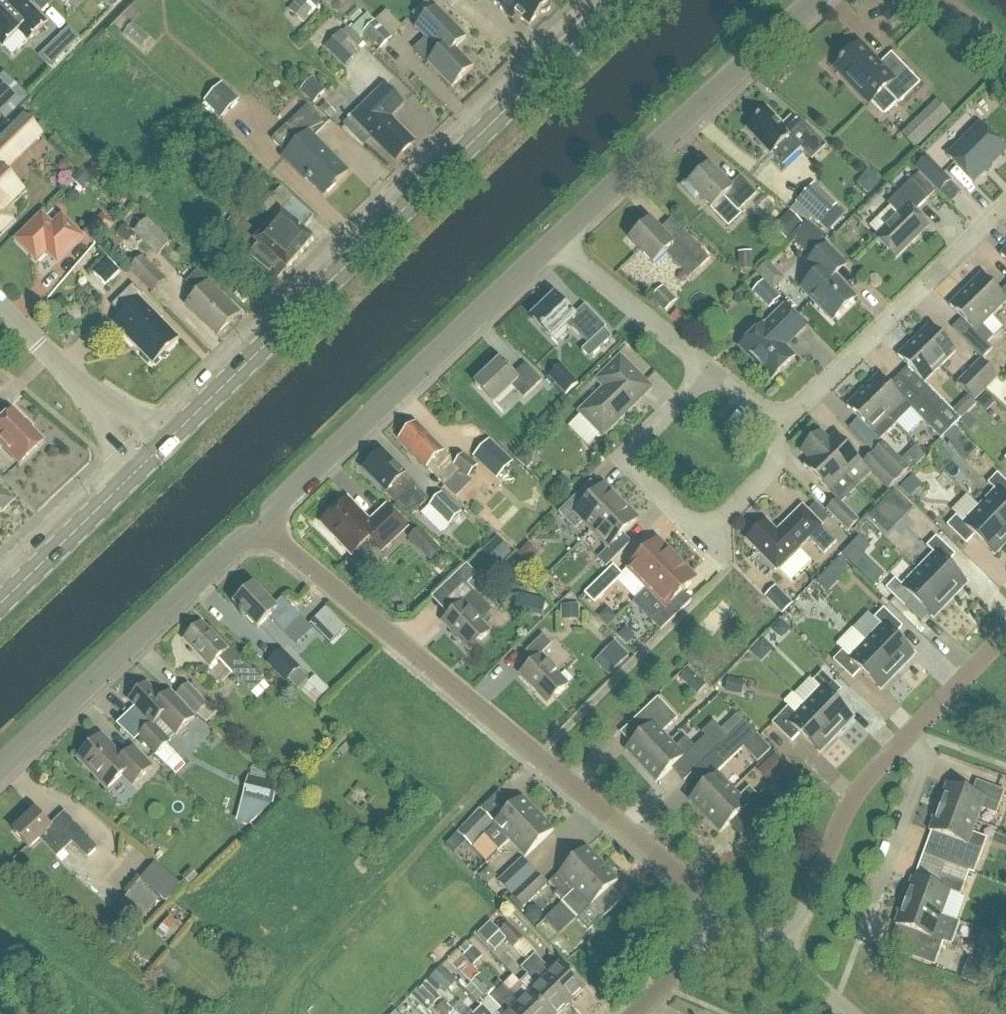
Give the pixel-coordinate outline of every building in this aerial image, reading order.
[(3,2),(2,0),(0,0),(0,47),(3,50),(19,35),(28,44),(48,25),(23,0),(5,0),(3,2)] [(288,12),(304,26),(317,11),(316,9),(320,5),(314,0),(299,0),(288,12)] [(553,3),(549,0),(495,0),(491,4),(513,24),(517,20),(529,30),(553,3)] [(452,91),(473,71),(455,52),(466,41),(437,11),(416,31),(440,55),(429,66),(452,91)] [(379,53),(391,41),(375,24),(362,36),(379,53)] [(70,30),(58,42),(68,52),(80,41),(70,30)] [(344,70),(361,53),(342,33),(325,50),(344,70)] [(898,107),(921,86),(892,56),(879,68),(861,47),(845,63),(844,61),(840,65),(841,66),(836,71),(870,107),(872,105),(882,116),(886,116),(897,106),(898,107)] [(313,106),(325,93),(311,80),(299,93),(313,106)] [(17,101),(0,84),(0,118),(17,101)] [(220,121),(239,102),(222,85),(204,104),(220,121)] [(415,145),(391,120),(404,107),(386,88),(353,121),(346,128),(365,147),(373,140),(396,163),(415,145)] [(951,117),(938,103),(927,113),(940,128),(951,117)] [(348,175),(313,139),(325,127),(307,109),(287,128),(301,142),(283,161),(297,175),(300,171),(309,180),(307,181),(324,199),(348,175)] [(784,129),(769,113),(748,133),(772,158),(774,157),(785,168),(802,151),(813,162),(827,149),(803,125),(802,127),(794,119),(784,129)] [(10,224),(1,214),(22,194),(3,174),(20,158),(43,137),(27,121),(5,142),(0,146),(0,233),(10,224)] [(973,184),(1005,154),(979,127),(948,158),(973,184)] [(917,171),(920,175),(937,192),(939,194),(950,183),(928,161),(917,171)] [(701,172),(683,188),(697,203),(701,199),(713,212),(730,229),(742,218),(739,214),(758,196),(742,179),(731,189),(711,168),(704,175),(701,172)] [(83,170),(74,179),(83,188),(92,179),(83,170)] [(913,215),(937,192),(920,175),(888,206),(899,217),(876,240),(896,260),(927,229),(913,215)] [(815,187),(798,205),(829,235),(846,217),(815,187)] [(263,237),(295,264),(313,243),(303,234),(314,221),(280,193),(263,213),(275,223),(263,237)] [(790,213),(777,226),(789,239),(802,226),(790,213)] [(93,247),(113,228),(101,216),(82,235),(93,247)] [(53,228),(42,217),(16,243),(33,259),(43,249),(58,265),(83,240),(62,219),(53,228)] [(803,227),(787,243),(803,259),(825,238),(809,222),(803,227)] [(295,264),(263,237),(261,238),(245,224),(228,243),(276,285),(295,264)] [(652,224),(632,243),(655,267),(667,255),(681,270),(692,259),(702,270),(711,262),(701,251),(684,233),(672,244),(652,224)] [(125,227),(117,235),(124,242),(133,234),(125,227)] [(832,322),(855,300),(834,279),(846,267),(826,247),(808,266),(817,276),(802,291),(832,322)] [(153,296),(166,282),(142,259),(129,272),(153,296)] [(752,259),(738,260),(739,273),(753,273),(752,259)] [(107,260),(96,271),(110,284),(120,273),(107,260)] [(217,339),(240,316),(208,284),(198,274),(187,285),(198,296),(186,309),(217,339)] [(991,319),(1005,305),(1005,289),(999,295),(981,277),(965,292),(991,319)] [(769,311),(780,300),(763,283),(752,294),(769,311)] [(153,366),(179,341),(140,301),(144,297),(134,288),(112,309),(122,319),(114,327),(153,366)] [(653,300),(667,314),(678,304),(664,289),(653,300)] [(983,328),(991,319),(965,292),(949,308),(966,325),(957,334),(952,330),(982,361),(992,351),(987,346),(994,339),(983,328)] [(581,324),(557,300),(534,322),(553,342),(570,326),(584,341),(590,336),(595,341),(607,329),(592,313),(581,324)] [(805,329),(785,308),(764,328),(763,327),(740,349),(772,382),(795,360),(785,349),(805,329)] [(914,343),(940,369),(956,354),(930,327),(914,343)] [(591,362),(614,340),(606,331),(583,353),(591,362)] [(924,385),(940,369),(914,343),(898,358),(924,385)] [(603,437),(607,433),(634,406),(631,403),(647,386),(621,359),(613,367),(615,369),(600,384),(605,390),(580,414),(603,437)] [(975,402),(998,380),(981,363),(958,385),(975,402)] [(519,383),(501,365),(477,388),(495,407),(513,389),(525,401),(543,384),(527,367),(518,376),(522,380),(519,383)] [(580,386),(569,374),(557,385),(568,397),(580,386)] [(951,432),(918,398),(908,408),(878,377),(862,393),(896,427),(912,412),(941,441),(951,432)] [(918,398),(951,432),(976,407),(967,398),(952,412),(928,388),(918,398)] [(880,443),(896,427),(862,393),(846,409),(880,443)] [(985,396),(977,404),(988,414),(996,406),(985,396)] [(19,466),(41,444),(11,412),(0,423),(0,447),(19,466)] [(968,417),(960,425),(969,434),(977,425),(968,417)] [(432,444),(417,429),(403,443),(413,453),(412,455),(428,472),(429,471),(447,489),(463,474),(470,481),(478,473),(480,474),(481,473),(466,459),(457,469),(452,466),(454,464),(433,442),(432,444)] [(811,443),(845,479),(861,463),(835,436),(829,442),(821,434),(811,443)] [(961,435),(947,443),(959,461),(972,453),(961,435)] [(496,481),(513,464),(489,441),(472,458),(496,481)] [(830,494),(845,479),(811,443),(801,453),(809,462),(803,468),(830,494)] [(884,446),(874,456),(899,482),(909,471),(884,446)] [(915,448),(909,455),(919,466),(926,459),(915,448)] [(528,452),(518,462),(527,471),(533,465),(533,457),(528,452)] [(384,454),(365,473),(387,495),(386,496),(398,508),(400,506),(412,518),(429,502),(417,489),(414,493),(403,481),(407,478),(384,454)] [(864,466),(889,491),(899,482),(874,456),(864,466)] [(1005,535),(1005,484),(997,476),(988,486),(996,493),(980,510),(1005,535)] [(913,478),(900,491),(910,501),(923,489),(913,478)] [(592,533),(621,504),(604,487),(585,505),(577,497),(581,493),(581,494),(582,493),(581,493),(559,515),(575,531),(583,524),(592,533)] [(882,536),(909,510),(891,492),(864,518),(882,536)] [(0,511),(2,512),(12,502),(5,494),(3,496),(0,493),(0,511)] [(431,507),(450,527),(461,516),(442,497),(431,507)] [(500,521),(512,507),(504,500),(492,514),(500,521)] [(372,527),(348,502),(323,526),(354,558),(371,542),(383,554),(408,530),(389,510),(372,527)] [(848,533),(858,523),(838,502),(827,512),(848,533)] [(621,504),(592,533),(609,549),(597,561),(606,569),(631,544),(630,544),(630,545),(627,548),(619,539),(638,521),(621,504)] [(837,544),(803,509),(777,535),(766,523),(747,542),(777,572),(809,541),(824,556),(837,544)] [(1005,544),(1005,535),(980,510),(964,526),(956,518),(947,528),(966,546),(974,537),(994,556),(1005,544)] [(430,562),(441,552),(422,532),(411,541),(430,562)] [(919,573),(949,602),(966,585),(947,566),(955,557),(936,539),(927,549),(935,556),(919,573)] [(647,590),(677,561),(657,541),(628,571),(647,590)] [(484,556),(497,570),(512,557),(499,542),(484,556)] [(520,554),(512,562),(523,572),(530,564),(520,554)] [(866,556),(855,568),(876,588),(887,576),(866,556)] [(841,560),(830,572),(841,583),(852,571),(841,560)] [(677,561),(647,590),(666,610),(652,624),(661,633),(684,610),(675,602),(696,581),(677,561)] [(594,605),(623,577),(613,568),(585,596),(594,605)] [(933,620),(949,602),(919,573),(903,589),(895,582),(886,591),(905,609),(913,601),(933,620)] [(471,654),(492,635),(464,606),(476,595),(467,586),(449,602),(458,611),(443,625),(471,654)] [(274,610),(255,589),(236,608),(258,632),(270,621),(285,637),(302,621),(283,601),(274,610)] [(777,589),(767,599),(784,616),(794,606),(777,589)] [(529,598),(525,615),(543,619),(547,602),(529,598)] [(561,607),(561,620),(580,619),(580,607),(561,607)] [(327,611),(311,626),(330,645),(346,630),(327,611)] [(866,644),(897,674),(914,656),(894,637),(902,629),(884,611),(874,620),(882,628),(866,644)] [(605,612),(598,618),(608,628),(617,619),(611,613),(605,612)] [(782,623),(774,632),(780,638),(786,637),(792,631),(782,623)] [(211,633),(204,626),(195,634),(192,634),(188,638),(188,641),(185,643),(211,670),(221,660),(254,695),(265,684),(214,631),(211,633)] [(300,652),(317,636),(310,628),(292,644),(300,652)] [(625,630),(618,637),(628,647),(635,640),(625,630)] [(549,706),(570,687),(542,658),(554,647),(545,637),(527,654),(536,663),(521,677),(549,706)] [(880,691),(897,674),(866,644),(850,661),(843,653),(833,663),(852,681),(860,672),(880,691)] [(615,645),(607,653),(621,667),(629,659),(615,645)] [(287,684),(302,669),(284,650),(269,665),(287,684)] [(689,671),(680,681),(689,690),(699,679),(689,671)] [(805,708),(836,737),(853,720),(833,701),(841,693),(822,675),(813,684),(821,692),(805,708)] [(728,679),(725,693),(738,696),(741,682),(728,679)] [(308,685),(300,693),(317,709),(325,701),(308,685)] [(196,719),(208,709),(188,686),(176,697),(196,719)] [(163,703),(148,687),(131,703),(154,727),(161,720),(177,737),(196,721),(172,695),(163,703)] [(641,768),(670,742),(663,735),(678,721),(658,700),(636,721),(646,732),(626,752),(641,768)] [(819,755),(836,737),(805,708),(796,717),(788,710),(772,726),(791,744),(799,736),(819,755)] [(697,771),(715,754),(715,753),(729,740),(714,724),(702,735),(706,739),(696,748),(685,758),(697,771)] [(715,753),(715,754),(727,766),(758,736),(746,724),(729,740),(715,753)] [(182,763),(166,747),(170,744),(152,725),(137,739),(155,758),(156,757),(171,772),(182,763)] [(124,761),(103,738),(79,760),(109,792),(124,778),(134,788),(153,770),(135,751),(124,761)] [(677,749),(670,742),(641,768),(657,785),(685,758),(696,748),(688,738),(677,749)] [(767,748),(754,761),(758,765),(771,752),(767,748)] [(776,758),(762,772),(772,782),(786,768),(776,758)] [(705,818),(733,791),(718,774),(690,801),(705,818)] [(273,807),(278,785),(250,778),(245,800),(273,807)] [(936,809),(976,824),(981,811),(996,817),(1005,793),(976,783),(972,795),(946,786),(942,798),(940,797),(936,809)] [(733,791),(705,818),(721,834),(743,813),(755,825),(778,803),(766,790),(759,798),(750,789),(740,798),(733,791)] [(510,843),(539,816),(523,799),(495,826),(496,828),(484,839),(498,854),(510,843)] [(972,835),(976,824),(936,809),(932,820),(933,821),(929,833),(954,842),(950,855),(978,865),(987,841),(972,835)] [(479,811),(457,834),(471,848),(493,825),(479,811)] [(51,829),(37,814),(16,834),(31,851),(41,842),(58,860),(74,846),(88,861),(99,851),(66,816),(51,829)] [(539,816),(510,843),(526,859),(554,833),(539,816)] [(458,836),(447,847),(455,855),(466,844),(458,836)] [(559,876),(550,885),(558,893),(553,897),(562,905),(575,893),(603,866),(587,849),(559,876)] [(523,862),(498,886),(511,898),(535,875),(523,862)] [(155,864),(141,881),(167,903),(182,886),(155,864)] [(575,893),(562,905),(576,920),(578,921),(589,934),(612,912),(600,901),(613,889),(619,882),(603,866),(575,893)] [(488,868),(479,876),(489,887),(498,879),(488,868)] [(535,875),(511,898),(522,910),(523,912),(548,888),(547,888),(536,876),(535,875)] [(965,900),(961,898),(966,885),(942,877),(937,889),(912,880),(907,892),(906,891),(901,903),(956,923),(965,900)] [(956,923),(901,903),(897,914),(899,915),(895,927),(920,936),(915,948),(939,957),(944,944),(951,947),(960,924),(956,923)] [(576,920),(562,905),(545,922),(560,937),(576,920)] [(498,933),(515,950),(523,942),(507,924),(498,933)] [(478,936),(487,945),(498,934),(490,926),(478,936)] [(473,948),(464,958),(473,968),(483,958),(473,948)] [(536,957),(529,964),(570,1006),(586,990),(562,966),(553,975),(536,957)] [(1003,973),(969,960),(962,979),(996,991),(1003,973)] [(468,963),(458,973),(471,986),(481,976),(468,963)] [(522,971),(539,988),(531,996),(548,1013),(562,1013),(570,1006),(529,964),(528,964),(522,971)] [(443,969),(431,980),(444,994),(456,983),(443,969)] [(482,1009),(498,994),(493,989),(481,976),(471,986),(468,988),(465,991),(482,1009)] [(462,982),(458,986),(464,992),(465,991),(468,988),(462,982)] [(500,982),(493,989),(498,994),(505,987),(500,982)] [(427,985),(419,994),(433,1009),(442,1000),(427,985)] [(498,994),(518,1013),(548,1013),(531,996),(522,1005),(505,987),(498,994)] [(482,1009),(487,1013),(518,1013),(498,994),(482,1009)] [(436,1010),(440,1013),(454,1013),(444,1003),(436,1010)]
